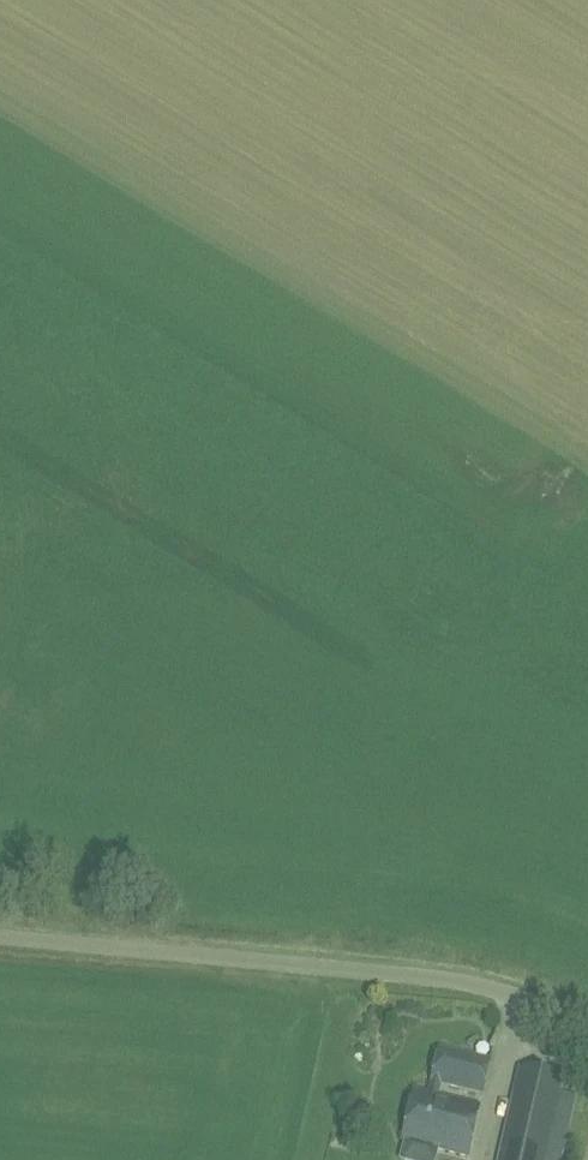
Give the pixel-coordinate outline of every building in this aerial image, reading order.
[(440,1050),(429,1094),(439,1097),(442,1086),(483,1095),(491,1062),(440,1050)] [(562,1078),(520,1068),(499,1159),(543,1159),(562,1078)] [(439,1097),(429,1094),(414,1091),(402,1142),(469,1158),(481,1106),(439,1097)]
